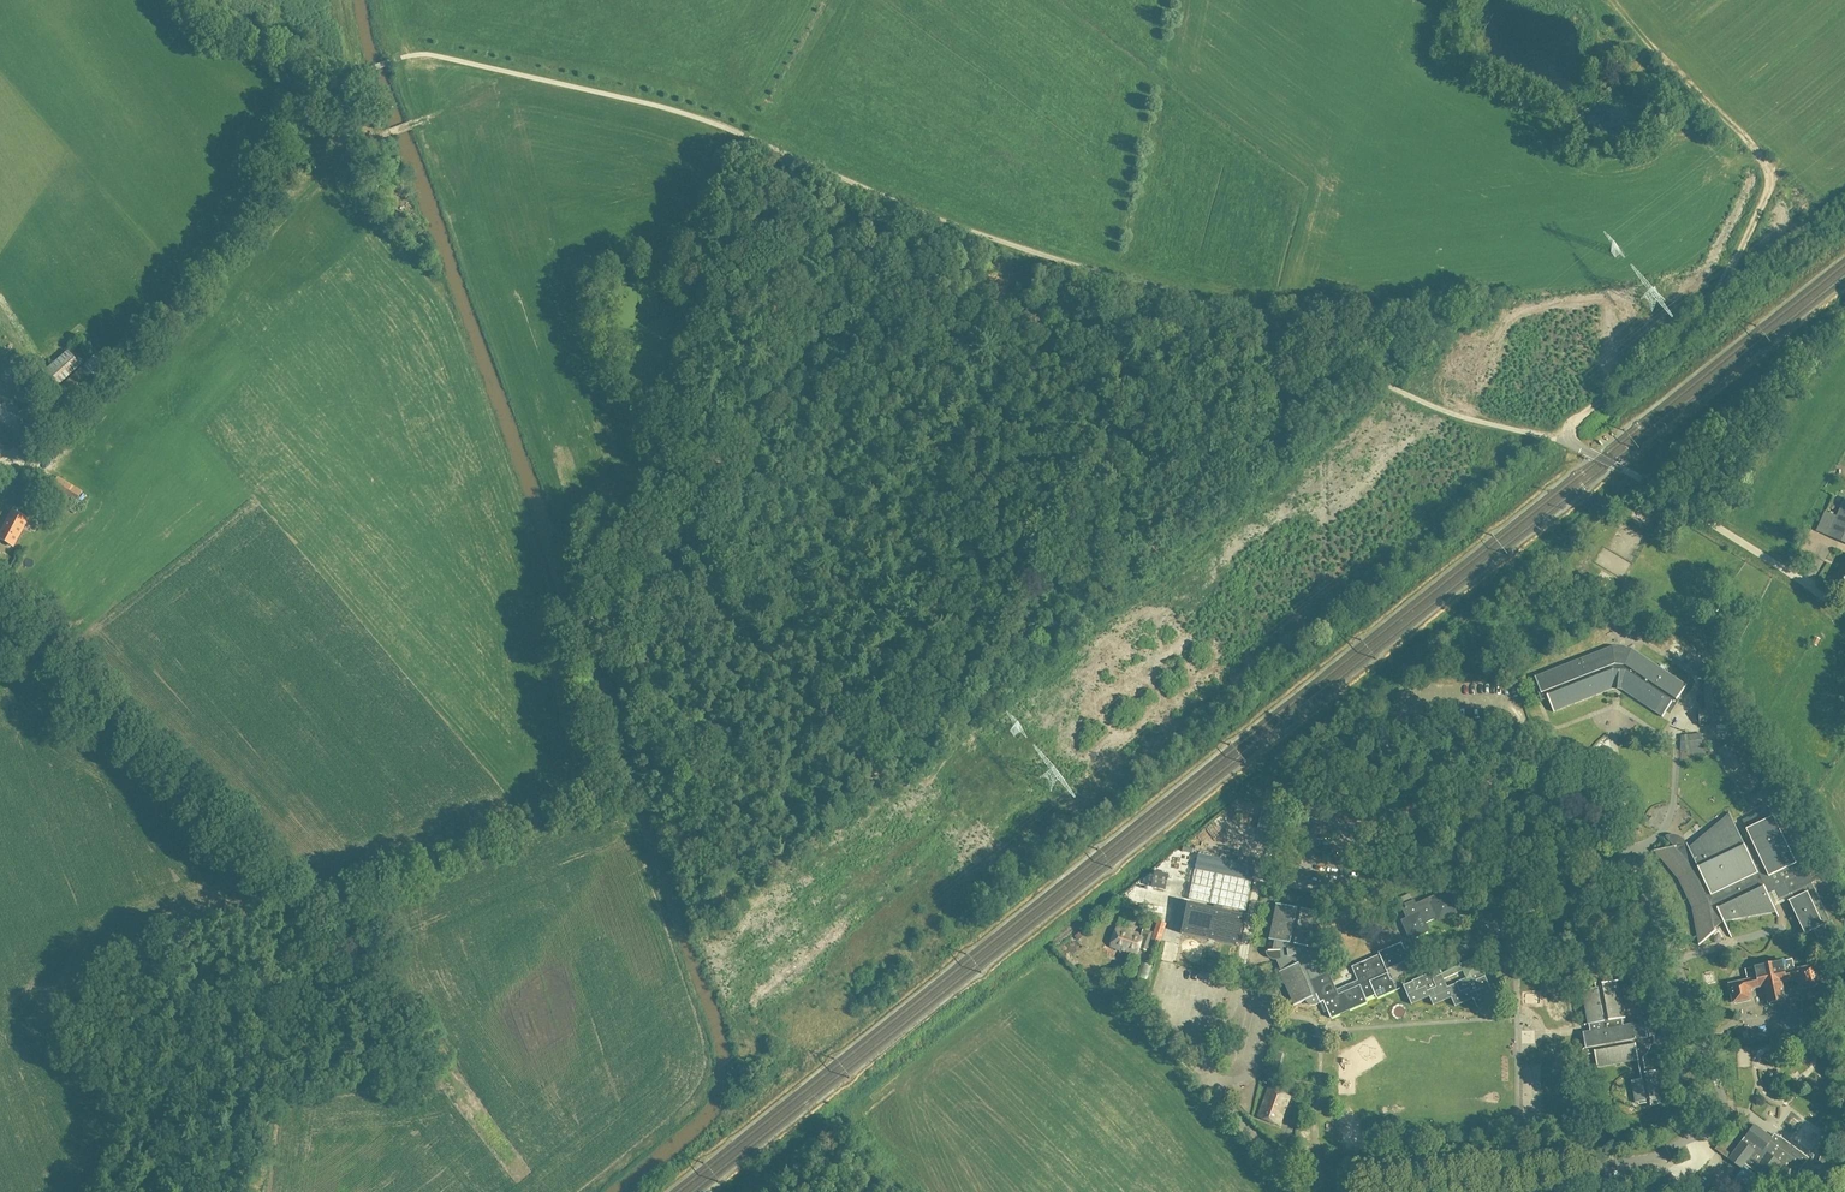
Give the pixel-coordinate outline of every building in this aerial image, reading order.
[(356,201),(345,211),(353,220),(364,210),(356,201)] [(58,385),(80,365),(86,360),(83,356),(85,354),(82,350),(80,352),(74,345),(45,370),(58,385)] [(73,402),(95,382),(110,368),(97,354),(60,387),(73,402)] [(18,423),(12,403),(0,407),(0,425),(1,428),(18,423)] [(31,453),(50,438),(43,428),(24,443),(31,453)] [(84,493),(59,477),(52,487),(77,503),(84,493)] [(1844,542),(1844,500),(1829,535),(1844,542)] [(29,519),(12,510),(0,531),(0,538),(14,546),(29,519)] [(1843,553),(1830,581),(1844,588),(1844,554),(1843,553)] [(1687,685),(1638,653),(1636,656),(1630,652),(1613,650),(1607,653),(1605,649),(1535,677),(1543,698),(1548,696),(1554,713),(1555,712),(1615,688),(1615,683),(1622,683),(1621,689),(1663,717),(1672,702),(1674,704),(1687,685)] [(1699,693),(1700,708),(1699,708),(1700,724),(1730,722),(1729,707),(1722,707),(1721,683),(1704,684),(1704,693),(1699,693)] [(1747,760),(1733,742),(1722,750),(1735,768),(1735,769),(1736,768),(1747,760),(1747,761),(1747,760)] [(1814,882),(1791,835),(1784,838),(1774,816),(1746,829),(1754,844),(1746,848),(1730,812),(1729,813),(1729,814),(1723,819),(1722,820),(1716,825),(1715,825),(1716,826),(1709,831),(1703,836),(1702,837),(1696,842),(1689,848),(1687,843),(1686,843),(1685,841),(1684,840),(1683,839),(1682,837),(1681,837),(1679,836),(1678,835),(1677,835),(1675,834),(1674,834),(1673,834),(1671,834),(1669,835),(1668,835),(1667,835),(1665,836),(1674,846),(1654,850),(1654,851),(1655,851),(1658,854),(1658,855),(1658,854),(1663,860),(1663,861),(1664,861),(1669,867),(1668,867),(1669,867),(1674,873),(1674,874),(1675,874),(1679,879),(1682,885),(1682,886),(1686,893),(1685,893),(1686,893),(1689,900),(1689,901),(1690,901),(1692,907),(1692,908),(1693,908),(1694,914),(1694,915),(1695,922),(1695,923),(1696,923),(1697,931),(1698,939),(1699,939),(1699,943),(1698,944),(1699,945),(1716,930),(1716,929),(1715,930),(1714,928),(1723,921),(1731,937),(1732,937),(1724,921),(1732,919),(1732,920),(1733,919),(1741,918),(1742,918),(1749,916),(1750,916),(1758,915),(1759,915),(1759,914),(1767,913),(1776,911),(1778,916),(1779,916),(1768,893),(1775,890),(1778,896),(1779,898),(1782,897),(1789,894),(1791,892),(1794,898),(1788,901),(1789,901),(1790,901),(1792,906),(1791,906),(1792,907),(1792,906),(1795,911),(1794,912),(1795,912),(1797,917),(1798,917),(1800,922),(1799,922),(1799,923),(1800,923),(1802,927),(1802,928),(1803,928),(1804,931),(1805,933),(1804,933),(1805,934),(1804,934),(1809,932),(1810,934),(1814,932),(1817,938),(1836,929),(1832,920),(1830,921),(1812,883),(1814,882)] [(1199,853),(1189,898),(1246,910),(1256,865),(1199,853)] [(1167,886),(1170,875),(1160,872),(1157,884),(1167,886)] [(1457,912),(1449,895),(1436,900),(1434,895),(1416,903),(1415,899),(1412,900),(1410,893),(1400,898),(1403,904),(1401,905),(1407,918),(1403,920),(1411,938),(1428,930),(1425,922),(1437,917),(1439,920),(1457,912)] [(1183,926),(1183,929),(1239,941),(1240,937),(1246,910),(1189,898),(1183,926)] [(1331,1017),(1368,1001),(1367,998),(1375,994),(1377,997),(1396,989),(1386,967),(1409,957),(1402,941),(1379,952),(1380,954),(1352,966),(1358,980),(1335,990),(1328,973),(1329,972),(1328,972),(1327,972),(1320,954),(1321,954),(1320,953),(1318,955),(1315,948),(1316,948),(1315,947),(1316,939),(1317,939),(1316,939),(1318,931),(1318,930),(1320,922),(1320,921),(1322,913),(1323,913),(1323,912),(1276,903),(1276,904),(1277,904),(1276,912),(1275,912),(1275,913),(1274,921),(1273,922),(1274,922),(1272,930),(1270,938),(1269,938),(1269,939),(1276,941),(1274,950),(1269,951),(1280,951),(1281,958),(1277,959),(1277,960),(1278,960),(1283,970),(1279,971),(1279,972),(1281,972),(1284,979),(1284,980),(1287,988),(1288,988),(1291,996),(1294,1004),(1293,1004),(1294,1005),(1306,1000),(1307,1002),(1308,1003),(1310,1004),(1312,1005),(1315,1005),(1317,1004),(1320,1003),(1324,1012),(1328,1010),(1331,1018),(1331,1017)] [(1160,942),(1166,923),(1158,921),(1152,939),(1160,942)] [(1146,950),(1152,932),(1144,929),(1142,935),(1117,927),(1110,946),(1138,955),(1140,948),(1146,950)] [(1747,957),(1745,950),(1735,952),(1737,960),(1747,957)] [(1496,999),(1484,971),(1477,957),(1442,973),(1444,978),(1463,970),(1467,978),(1448,986),(1440,968),(1404,984),(1412,1003),(1430,996),(1434,1004),(1452,997),(1456,1005),(1473,998),(1477,1006),(1496,999)] [(1782,982),(1787,981),(1787,980),(1791,980),(1797,979),(1799,988),(1817,984),(1813,966),(1795,970),(1794,968),(1792,959),(1783,961),(1783,960),(1754,966),(1754,967),(1745,969),(1747,978),(1748,980),(1729,984),(1733,1002),(1751,998),(1749,989),(1756,988),(1756,987),(1759,986),(1759,987),(1765,986),(1769,1003),(1785,1000),(1782,982)] [(1649,1040),(1645,1020),(1644,1021),(1623,1025),(1622,1018),(1626,1017),(1625,1017),(1619,981),(1619,980),(1602,983),(1598,984),(1598,987),(1582,990),(1582,991),(1583,991),(1589,1023),(1589,1024),(1603,1021),(1604,1028),(1584,1032),(1584,1031),(1583,1031),(1586,1048),(1584,1049),(1583,1050),(1583,1052),(1585,1054),(1587,1054),(1595,1053),(1598,1067),(1598,1066),(1638,1059),(1638,1060),(1642,1078),(1631,1080),(1632,1081),(1636,1101),(1635,1102),(1646,1100),(1650,1100),(1651,1105),(1662,1104),(1662,1103),(1661,1103),(1655,1071),(1656,1071),(1656,1070),(1646,1072),(1642,1055),(1644,1054),(1646,1052),(1647,1051),(1648,1049),(1649,1047),(1649,1045),(1652,1045),(1653,1045),(1651,1039),(1649,1040)] [(1271,1084),(1275,1067),(1267,1066),(1263,1083),(1271,1084)] [(1280,1123),(1290,1095),(1268,1087),(1258,1115),(1280,1123)] [(1809,1158),(1780,1136),(1776,1141),(1755,1124),(1729,1158),(1741,1168),(1745,1163),(1783,1191),(1809,1158)] [(1730,1153),(1718,1144),(1715,1148),(1727,1157),(1730,1153)] [(1822,1152),(1818,1163),(1824,1166),(1828,1154),(1822,1152)] [(1737,1182),(1748,1191),(1759,1177),(1747,1168),(1737,1182)]
